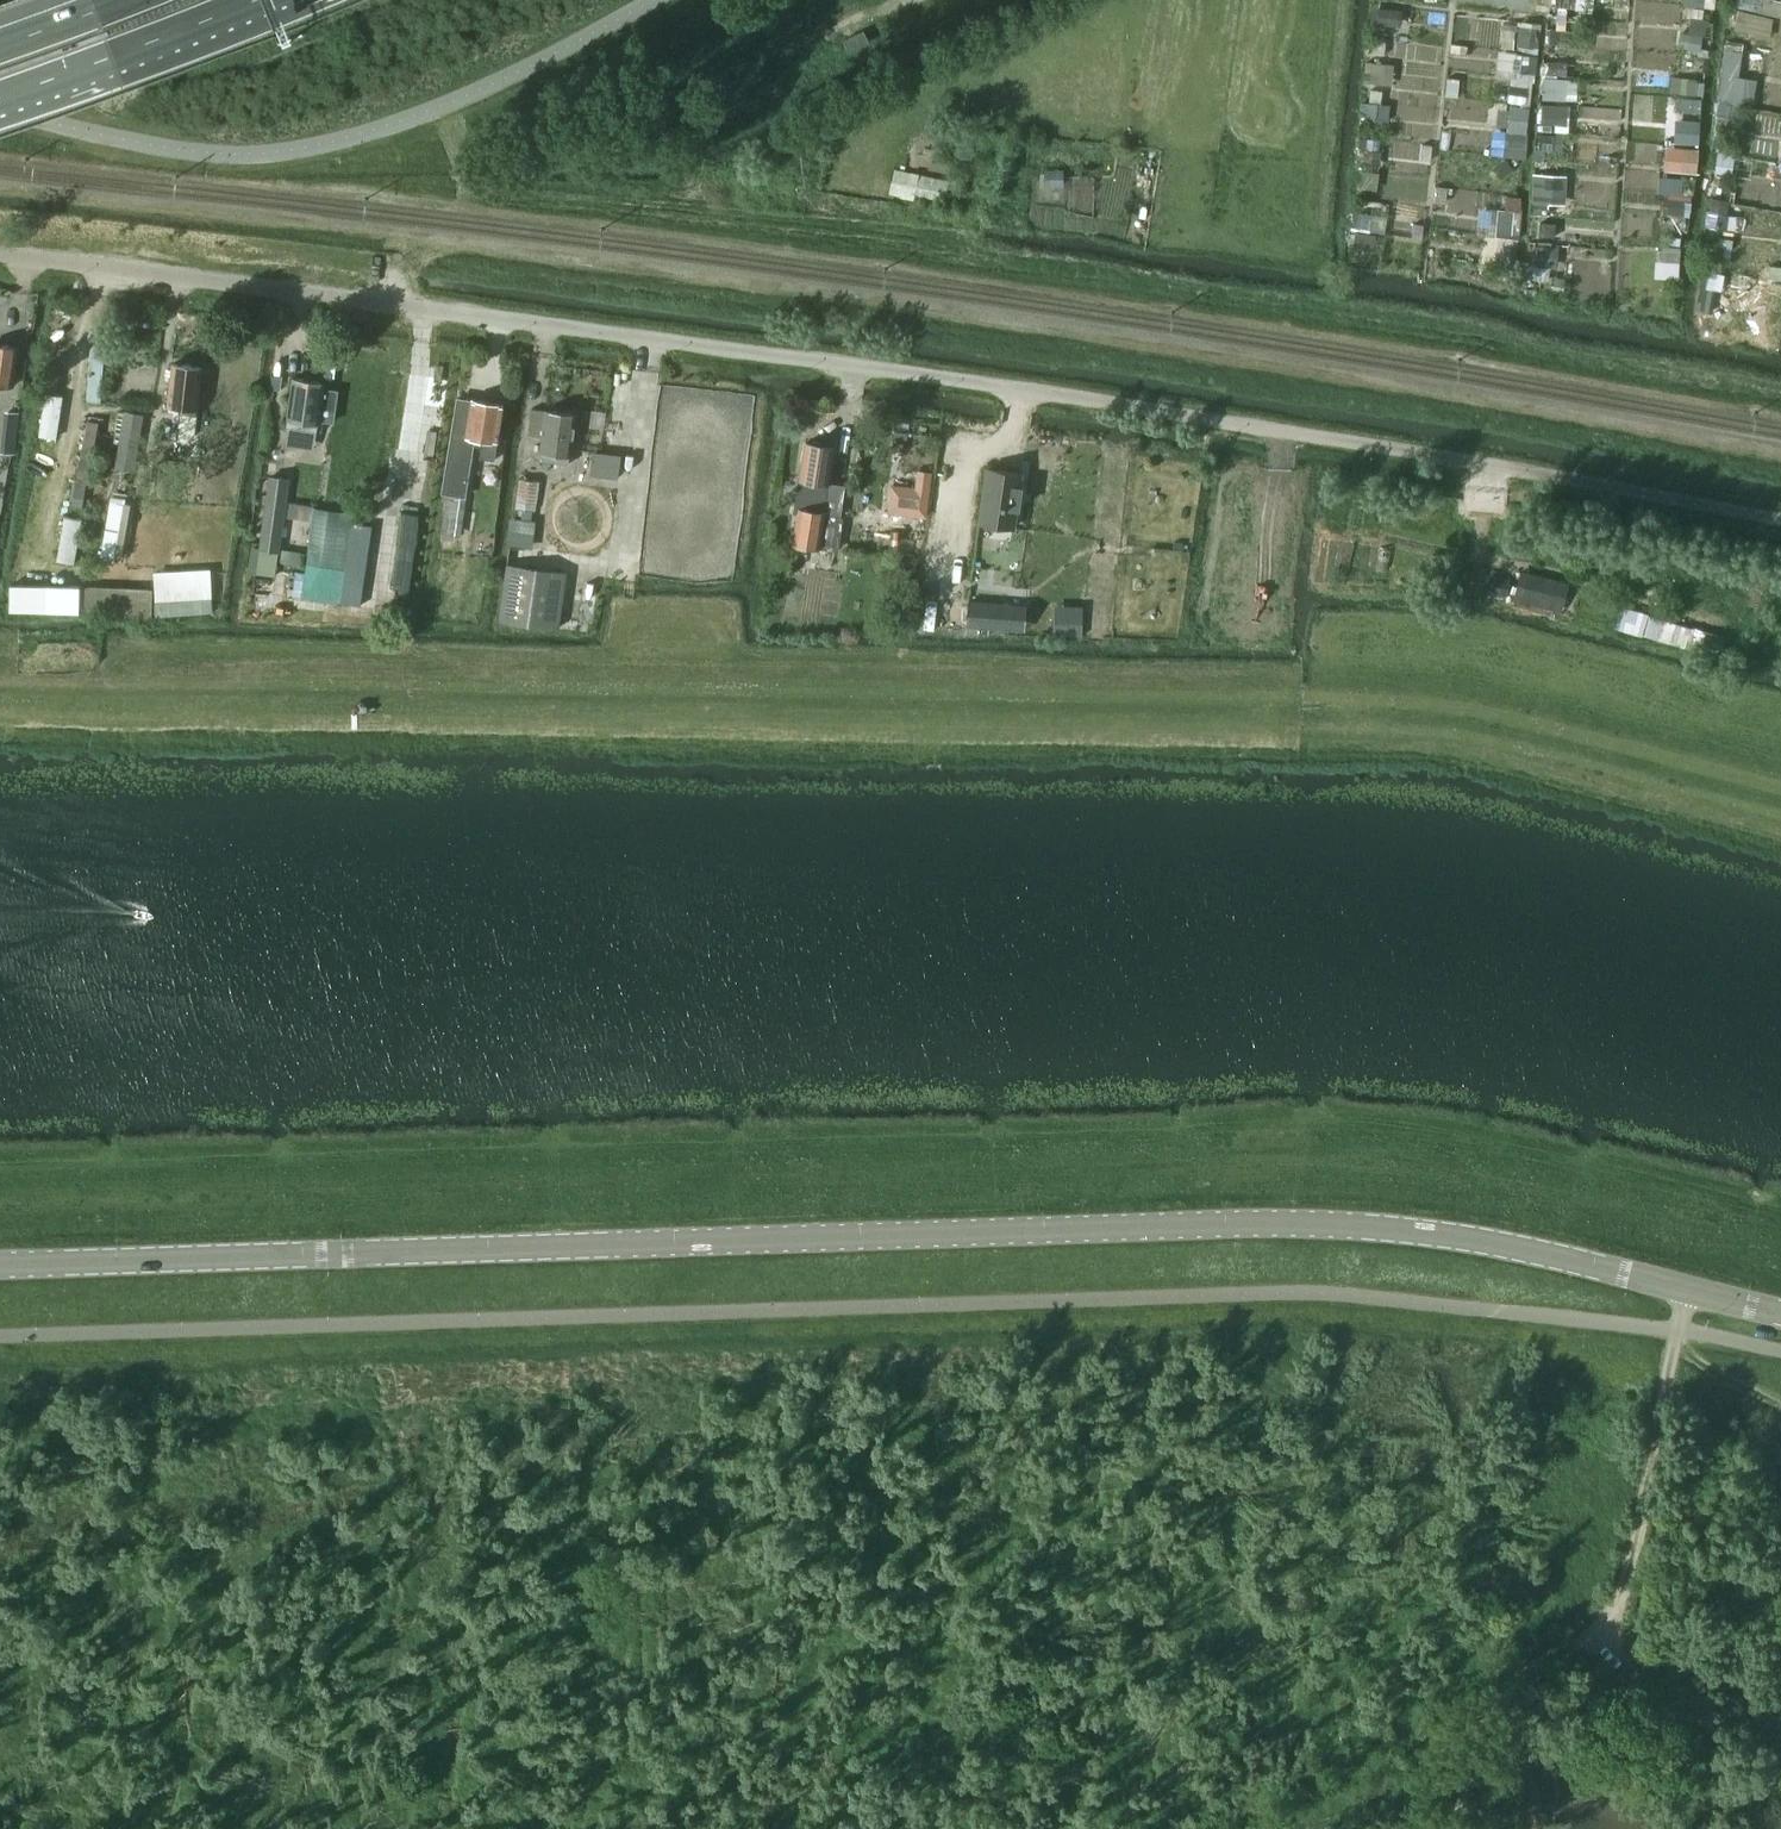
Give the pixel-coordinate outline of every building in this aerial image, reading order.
[(849,50),(869,41),(863,30),(844,39),(849,50)] [(1742,49),(1738,74),(1762,78),(1766,53),(1742,49)] [(1719,75),(1717,103),(1754,105),(1756,77),(1719,75)] [(1524,155),(1526,120),(1505,120),(1503,154),(1524,155)] [(14,385),(19,347),(0,345),(0,383),(14,385)] [(180,408),(179,413),(196,415),(197,411),(202,368),(172,364),(168,407),(180,408)] [(338,392),(323,389),(324,382),(294,378),(286,427),(317,431),(319,420),(333,422),(338,392)] [(447,463),(442,493),(466,497),(474,445),(466,444),(467,436),(472,399),(457,397),(451,434),(447,463)] [(467,436),(466,444),(474,445),(481,446),(479,458),(495,460),(498,441),(503,403),(472,399),(467,436)] [(547,410),(539,460),(569,465),(577,414),(547,410)] [(123,413),(117,460),(135,462),(142,416),(123,413)] [(806,443),(799,491),(796,510),(799,511),(823,514),(833,447),(806,443)] [(988,469),(981,523),(1014,528),(1016,508),(1019,509),(1022,487),(1020,487),(1022,473),(988,469)] [(270,477),(260,548),(279,551),(289,480),(270,477)] [(516,508),(520,509),(535,511),(539,481),(520,479),(516,508)] [(315,486),(308,541),(301,586),(366,594),(381,495),(315,486)] [(446,515),(444,532),(455,534),(458,517),(460,497),(449,496),(446,515)] [(799,511),(794,544),(820,547),(835,549),(840,516),(825,514),(823,514),(799,511)] [(567,573),(506,565),(498,620),(559,628),(567,573)] [(1521,573),(1515,596),(1561,607),(1567,584),(1521,573)] [(1494,577),(1491,593),(1506,596),(1509,580),(1494,577)] [(10,586),(6,614),(29,618),(30,610),(80,612),(79,613),(152,616),(153,589),(81,586),(81,587),(44,585),(44,591),(33,591),(33,589),(10,586)] [(969,601),(967,626),(1011,629),(1013,604),(969,601)] [(1647,615),(1642,633),(1685,646),(1690,628),(1647,615)]
